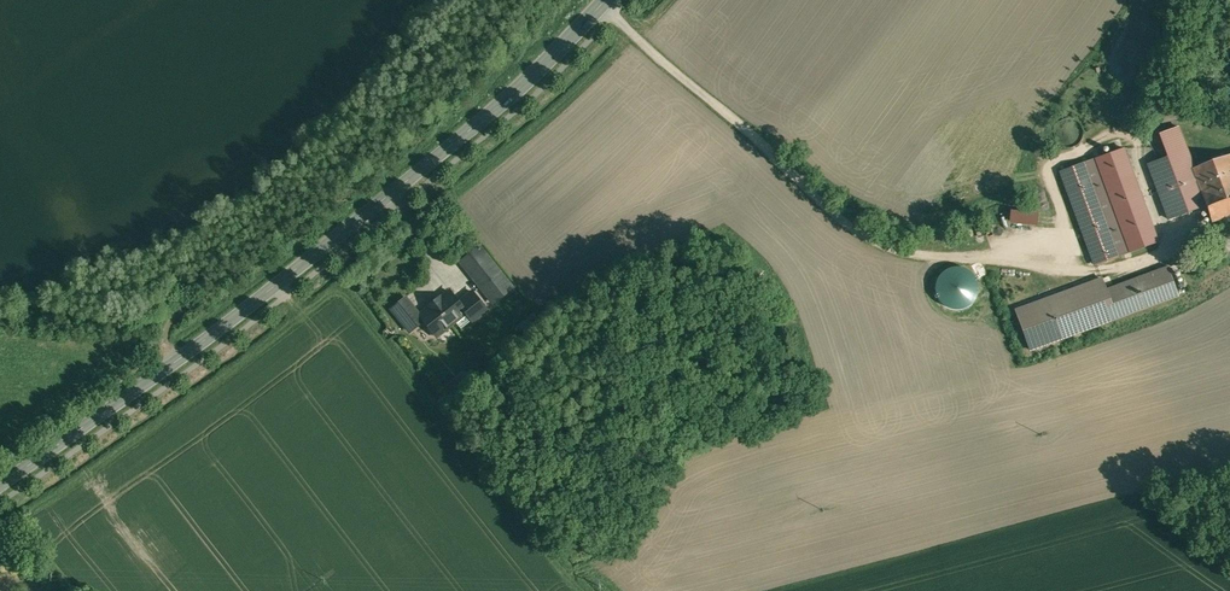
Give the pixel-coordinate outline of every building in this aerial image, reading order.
[(1203,164),(1198,150),(1196,145),(1186,149),(1188,154),(1162,163),(1170,184),(1195,175),(1201,193),(1229,182),(1229,154),(1203,164)] [(1158,241),(1123,148),(1059,172),(1094,265),(1158,241)] [(1200,193),(1212,222),(1229,215),(1229,182),(1201,193),(1200,193)] [(459,261),(492,304),(513,288),(480,245),(459,261)] [(1102,277),(1014,309),(1030,351),(1178,297),(1167,266),(1106,288),(1102,277)] [(464,313),(460,307),(463,305),(451,289),(420,312),(418,314),(423,321),(436,338),(466,315),(464,313)] [(408,333),(423,321),(418,314),(420,312),(406,295),(389,308),(408,333)] [(481,299),(464,313),(466,315),(473,323),(490,309),(481,299)]
